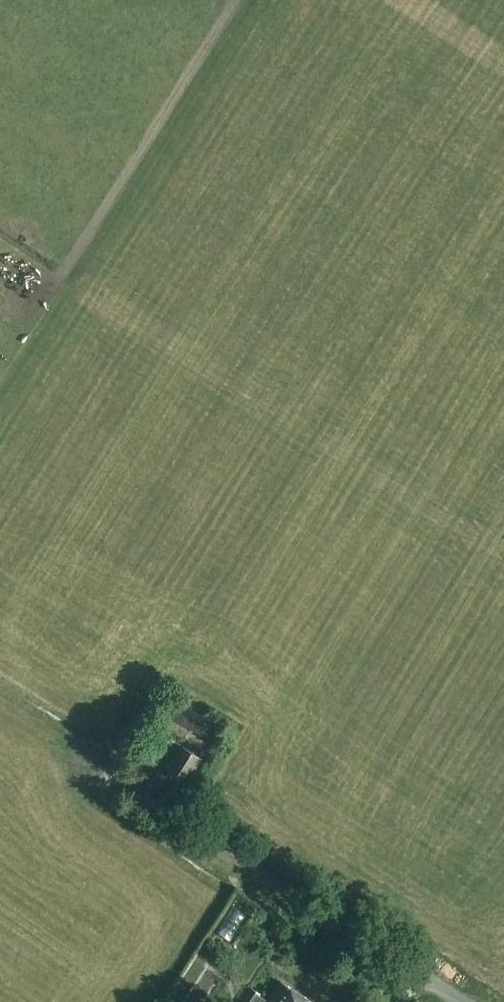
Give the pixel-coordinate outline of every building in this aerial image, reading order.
[(206,739),(217,719),(181,700),(170,719),(206,739)] [(185,785),(201,760),(183,748),(167,773),(185,785)] [(280,983),(270,999),(261,993),(260,994),(253,989),(244,1001),(310,1001),(280,983)]
